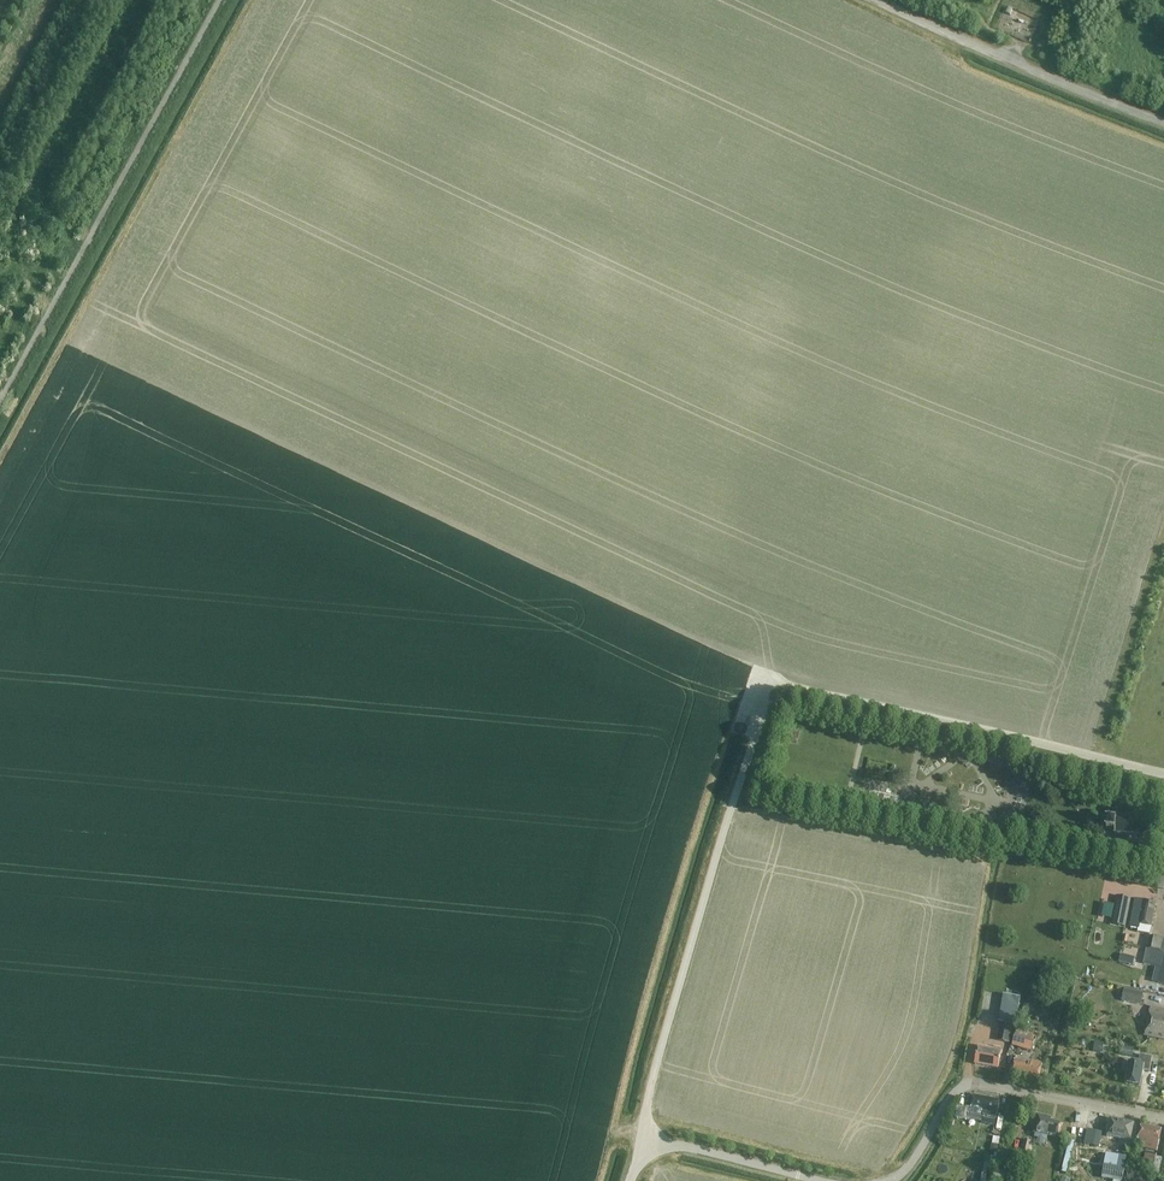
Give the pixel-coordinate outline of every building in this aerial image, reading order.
[(1031,28),(1031,18),(1023,18),(1023,15),(1013,15),(1013,32),(1022,32),(1022,28),(1031,28)] [(1115,834),(1144,836),(1149,831),(1149,824),(1145,819),(1109,817),(1108,821),(1107,829),(1115,830),(1115,834)] [(1131,899),(1116,896),(1111,924),(1126,927),(1131,899)] [(1157,904),(1135,899),(1129,928),(1139,930),(1139,925),(1152,928),(1157,904)] [(1149,936),(1144,964),(1161,967),(1160,974),(1155,973),(1153,982),(1158,983),(1157,989),(1163,990),(1163,939),(1149,936)] [(1122,1001),(1141,1005),(1144,992),(1125,988),(1122,1001)] [(1021,998),(1004,995),(1003,1002),(1020,1005),(1021,998)] [(1151,1007),(1145,1035),(1163,1039),(1163,1009),(1151,1007)] [(1016,1025),(1018,1018),(1001,1015),(999,1022),(1016,1025)] [(1010,1043),(1013,1025),(1000,1023),(999,1031),(997,1040),(997,1041),(1010,1043)] [(1013,1046),(1032,1051),(1036,1036),(1034,1035),(1034,1034),(1017,1029),(1013,1046)] [(1094,1052),(1103,1053),(1105,1043),(1095,1041),(1094,1052)] [(994,1049),(979,1046),(975,1064),(999,1068),(1002,1048),(994,1047),(994,1049)] [(1133,1057),(1134,1049),(1122,1047),(1121,1055),(1133,1057)] [(1143,1070),(1150,1071),(1153,1057),(1141,1055),(1139,1063),(1130,1062),(1126,1084),(1140,1086),(1143,1070)] [(1032,1062),(1015,1059),(1012,1076),(1026,1078),(1027,1075),(1040,1077),(1043,1063),(1032,1061),(1032,1062)] [(982,1122),(996,1124),(1000,1100),(974,1095),(971,1113),(983,1115),(982,1122)] [(1038,1114),(1034,1132),(1036,1133),(1049,1136),(1049,1134),(1059,1136),(1062,1124),(1052,1121),(1053,1118),(1038,1114)] [(1111,1119),(1107,1136),(1131,1141),(1134,1123),(1111,1119)] [(1162,1129),(1142,1125),(1138,1143),(1145,1144),(1144,1148),(1158,1151),(1162,1129)] [(1096,1146),(1098,1132),(1088,1130),(1085,1144),(1096,1146)] [(1034,1141),(1025,1139),(1023,1151),(1032,1153),(1034,1141)] [(991,1148),(990,1152),(998,1153),(999,1145),(995,1145),(991,1148)] [(1154,1169),(1156,1156),(1157,1153),(1146,1151),(1143,1167),(1154,1169)] [(1126,1157),(1107,1154),(1103,1178),(1114,1180),(1119,1180),(1122,1180),(1126,1157)] [(1154,1169),(1151,1180),(1159,1180),(1163,1158),(1156,1156),(1154,1169)]
